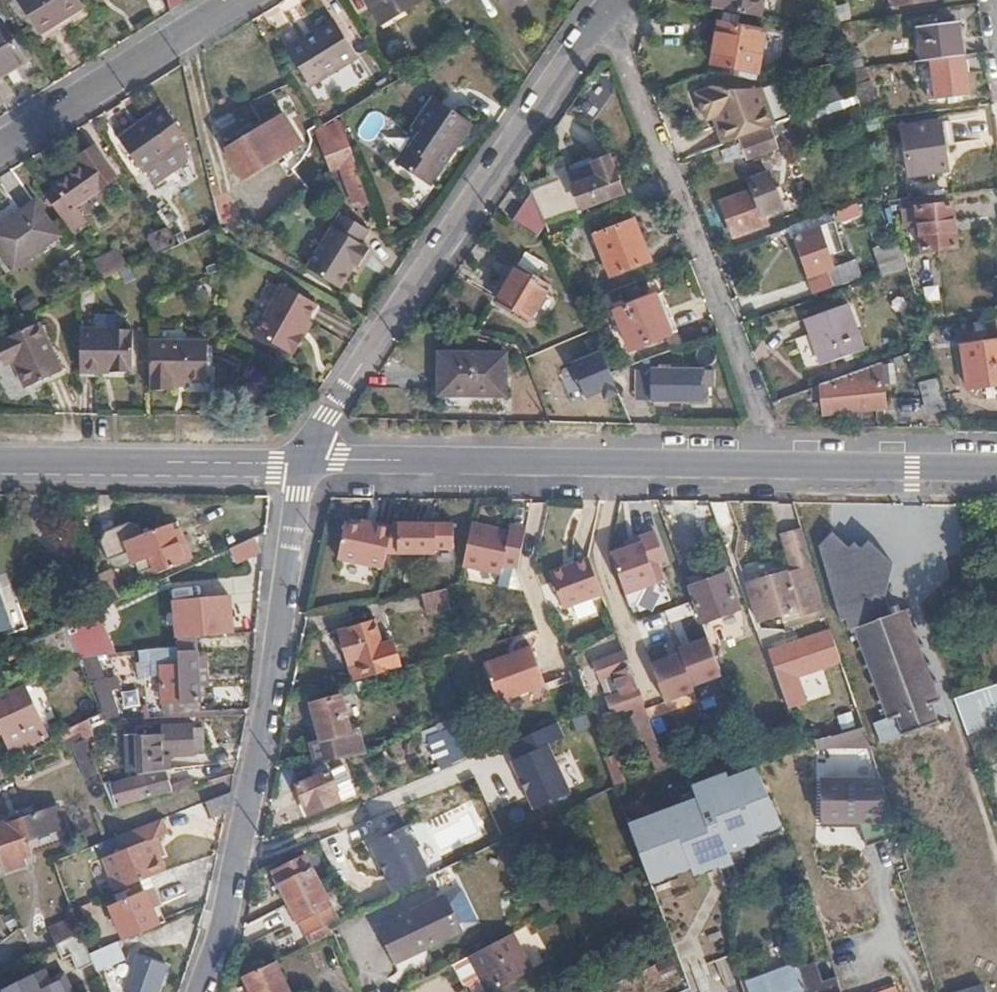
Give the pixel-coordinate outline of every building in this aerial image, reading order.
[(78,0),(17,0),(38,31),(80,3),(78,0)] [(168,12),(183,3),(182,0),(164,0),(167,12),(168,12)] [(416,0),(365,0),(380,24),(417,2),(416,0)] [(507,11),(525,0),(501,0),(507,11)] [(920,22),(924,60),(930,59),(960,55),(955,18),(920,22)] [(332,21),(301,40),(305,44),(335,26),(332,21)] [(758,72),(764,29),(718,21),(712,65),(758,72)] [(0,22),(0,76),(24,60),(0,22)] [(305,44),(301,40),(286,50),(311,87),(357,59),(335,26),(305,44)] [(970,93),(965,54),(960,55),(930,59),(935,98),(970,93)] [(703,86),(704,88),(691,93),(700,114),(712,109),(724,141),(740,135),(772,122),(774,121),(766,103),(764,104),(756,85),(730,84),(707,85),(703,86)] [(759,85),(756,85),(764,104),(766,103),(759,85)] [(467,127),(429,102),(411,131),(415,133),(394,164),(428,186),(467,127)] [(712,109),(700,114),(703,121),(710,118),(720,143),(724,141),(712,109)] [(185,142),(160,110),(116,142),(141,175),(185,142)] [(248,139),(240,127),(218,141),(240,176),(295,142),(280,119),(248,139)] [(946,168),(940,121),(902,126),(909,173),(946,168)] [(772,122),(740,135),(748,157),(780,144),(772,122)] [(362,199),(365,206),(370,204),(348,145),(345,146),(341,136),(330,141),(334,149),(331,151),(335,164),(342,162),(356,201),(362,199)] [(123,190),(92,148),(77,159),(82,167),(54,188),(78,222),(123,190)] [(555,178),(531,188),(533,191),(546,221),(623,190),(608,154),(591,162),(597,175),(571,186),(567,172),(562,162),(551,168),(555,178)] [(591,162),(567,172),(571,186),(597,175),(591,162)] [(777,206),(765,174),(752,180),(755,190),(723,201),(735,235),(767,223),(763,212),(777,206)] [(546,221),(533,191),(513,217),(532,231),(548,224),(546,221)] [(841,222),(865,216),(861,203),(838,210),(841,222)] [(955,247),(951,203),(904,207),(906,224),(914,224),(915,233),(920,233),(921,250),(955,247)] [(31,204),(0,225),(0,249),(14,267),(56,237),(31,204)] [(370,228),(343,212),(311,267),(344,286),(357,263),(360,265),(370,247),(362,242),(370,228)] [(651,259),(635,220),(598,235),(613,274),(651,259)] [(842,248),(832,223),(793,236),(808,274),(826,268),(832,282),(860,272),(853,256),(834,264),(830,252),(842,248)] [(891,270),(908,264),(900,238),(883,243),(891,270)] [(121,247),(95,258),(103,278),(129,267),(121,247)] [(547,264),(526,252),(498,300),(530,319),(549,288),(537,281),(547,264)] [(299,336),(309,321),(317,304),(282,284),(256,335),(290,354),(293,350),(296,351),(303,339),(299,336)] [(671,332),(656,294),(616,310),(631,348),(671,332)] [(867,346),(849,301),(810,315),(828,361),(867,346)] [(312,323),(309,321),(299,336),(303,339),(312,323)] [(42,323),(0,340),(0,354),(3,363),(16,358),(27,386),(62,372),(42,323)] [(81,332),(81,374),(133,375),(133,332),(81,332)] [(962,342),(965,385),(996,382),(996,339),(962,342)] [(151,344),(150,391),(172,392),(172,382),(205,383),(205,344),(151,344)] [(587,401),(626,387),(613,349),(574,362),(587,401)] [(508,393),(507,350),(440,350),(439,393),(508,393)] [(883,360),(830,379),(830,384),(823,385),(825,409),(887,403),(883,360)] [(640,368),(639,397),(707,398),(708,384),(717,384),(717,369),(640,368)] [(922,382),(929,414),(949,410),(942,377),(922,382)] [(455,549),(454,520),(400,521),(400,538),(399,558),(434,557),(434,550),(455,549)] [(362,521),(361,528),(375,529),(376,523),(362,521)] [(400,521),(394,521),(393,524),(393,528),(386,559),(399,558),(400,538),(400,521)] [(102,533),(110,554),(141,543),(134,522),(102,533)] [(177,544),(167,523),(141,533),(155,572),(189,559),(181,542),(177,544)] [(340,563),(384,568),(386,559),(393,528),(393,524),(376,523),(375,529),(361,528),(345,527),(340,563)] [(465,554),(462,554),(461,560),(499,572),(502,565),(515,569),(526,530),(513,526),(510,532),(480,523),(473,524),(465,554)] [(893,613),(890,607),(886,592),(888,563),(863,542),(857,547),(851,542),(846,548),(828,534),(815,548),(840,621),(845,619),(847,628),(853,626),(885,715),(872,719),(881,741),(949,715),(940,693),(937,694),(904,609),(900,609),(893,613)] [(628,608),(676,596),(661,535),(613,547),(628,608)] [(258,539),(232,547),(237,563),(263,555),(258,539)] [(565,609),(604,594),(591,558),(552,573),(565,609)] [(827,608),(814,567),(793,572),(791,570),(751,583),(756,600),(758,599),(765,621),(787,615),(789,621),(827,608)] [(108,604),(122,598),(110,568),(96,573),(108,604)] [(726,570),(690,585),(704,621),(741,606),(726,570)] [(447,585),(422,590),(427,611),(452,607),(450,591),(447,585)] [(13,625),(0,589),(0,629),(13,625)] [(174,635),(193,634),(195,604),(176,603),(175,611),(156,609),(153,647),(175,645),(174,635)] [(898,604),(890,607),(893,613),(900,609),(898,604)] [(359,662),(363,676),(396,667),(399,666),(394,653),(384,654),(381,642),(379,636),(374,619),(337,629),(346,664),(359,662)] [(76,656),(62,626),(25,643),(38,674),(76,656)] [(697,646),(689,627),(648,644),(656,663),(697,646)] [(200,710),(194,634),(193,634),(174,635),(175,645),(181,710),(200,710)] [(804,677),(789,638),(773,644),(797,709),(814,702),(810,692),(816,690),(811,675),(804,677)] [(384,654),(394,653),(390,640),(389,639),(381,642),(384,654)] [(181,710),(175,645),(153,647),(144,648),(145,655),(157,654),(162,710),(181,710)] [(106,653),(81,655),(90,682),(104,678),(98,660),(107,656),(106,653)] [(660,744),(626,653),(597,664),(602,678),(609,699),(610,699),(616,716),(634,709),(636,714),(647,741),(649,748),(660,744)] [(479,673),(493,708),(535,692),(521,656),(479,673)] [(346,664),(350,680),(363,676),(359,662),(346,664)] [(0,691),(0,733),(5,730),(15,752),(48,737),(23,681),(0,691)] [(94,689),(103,714),(116,711),(107,684),(94,689)] [(318,740),(324,761),(360,757),(351,729),(341,694),(310,703),(321,739),(318,740)] [(830,725),(831,731),(864,721),(858,704),(832,712),(835,723),(830,725)] [(647,741),(636,714),(632,723),(637,738),(647,741)] [(870,743),(864,721),(831,731),(830,732),(834,742),(870,743)] [(564,738),(558,722),(507,742),(513,758),(511,759),(518,777),(520,776),(526,791),(524,792),(531,810),(568,793),(548,744),(564,738)] [(142,736),(144,774),(169,770),(168,754),(192,753),(193,749),(203,749),(202,729),(191,729),(191,724),(161,725),(162,735),(142,736)] [(351,729),(360,757),(367,756),(368,755),(359,727),(351,729)] [(89,739),(73,745),(85,778),(101,772),(89,739)] [(310,742),(316,761),(324,761),(318,740),(310,742)] [(649,748),(651,754),(661,749),(660,744),(649,748)] [(651,754),(658,770),(668,767),(661,749),(651,754)] [(619,755),(606,759),(616,784),(629,780),(619,755)] [(783,824),(761,766),(726,779),(748,844),(760,839),(758,833),(783,824)] [(336,785),(327,768),(296,783),(311,813),(339,798),(332,787),(336,785)] [(167,790),(165,773),(138,776),(112,784),(115,801),(167,790)] [(748,844),(726,779),(725,779),(723,774),(694,784),(706,820),(722,865),(734,861),(730,850),(748,844)] [(824,775),(823,818),(860,819),(867,843),(900,832),(881,775),(824,775)] [(706,820),(694,784),(677,790),(681,803),(628,822),(649,880),(677,870),(691,865),(693,873),(718,864),(719,866),(722,865),(706,820)] [(64,804),(9,822),(9,820),(0,823),(0,856),(5,870),(25,863),(23,856),(34,852),(30,839),(71,825),(64,804)] [(165,836),(158,821),(114,838),(120,854),(104,860),(114,891),(163,871),(158,861),(151,842),(155,841),(165,836)] [(785,831),(783,824),(758,833),(760,839),(785,831)] [(387,874),(395,892),(432,875),(408,825),(372,842),(381,860),(383,859),(389,873),(387,874)] [(120,854),(114,838),(98,845),(104,860),(120,854)] [(163,859),(155,841),(151,842),(158,861),(163,859)] [(275,871),(290,903),(323,887),(309,855),(275,871)] [(381,860),(387,874),(389,873),(383,859),(381,860)] [(677,870),(649,880),(651,886),(680,876),(677,870)] [(323,887),(290,903),(310,945),(335,933),(331,923),(339,920),(323,887)] [(476,923),(461,888),(381,928),(396,962),(476,923)] [(125,938),(158,925),(144,890),(112,903),(125,938)] [(78,970),(94,963),(89,952),(75,918),(51,927),(57,944),(63,959),(72,956),(78,970)] [(513,934),(471,956),(454,965),(465,985),(471,987),(484,980),(490,991),(533,969),(513,934)] [(577,949),(583,962),(606,950),(600,938),(577,949)] [(97,970),(99,969),(124,960),(115,942),(89,952),(94,963),(97,970)] [(164,965),(136,955),(123,988),(133,991),(154,991),(164,965)] [(718,983),(736,978),(731,957),(712,962),(718,983)] [(734,965),(738,976),(757,969),(753,958),(734,965)] [(244,975),(252,991),(289,991),(275,961),(244,975)] [(798,970),(796,965),(750,982),(754,991),(806,991),(798,970)] [(836,980),(824,984),(817,965),(798,970),(806,991),(839,991),(836,980)] [(62,973),(50,980),(44,970),(5,991),(72,991),(62,973)] [(986,984),(961,991),(988,991),(986,984)]
